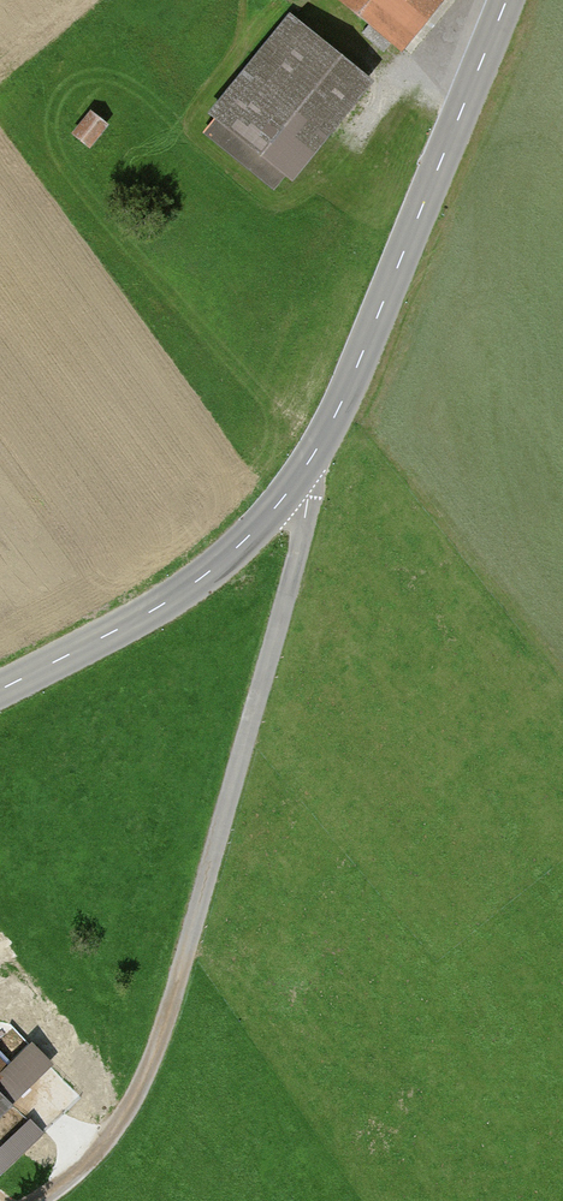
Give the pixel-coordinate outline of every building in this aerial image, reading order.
[(396,48),(438,0),(341,0),(396,48)] [(200,107),(286,180),(370,83),(284,9),(200,107)] [(38,1068),(16,1046),(0,1062),(0,1106),(38,1068)] [(0,1123),(0,1143),(30,1115),(19,1104),(0,1123)] [(0,1147),(0,1164),(6,1170),(47,1130),(33,1115),(0,1147)]
